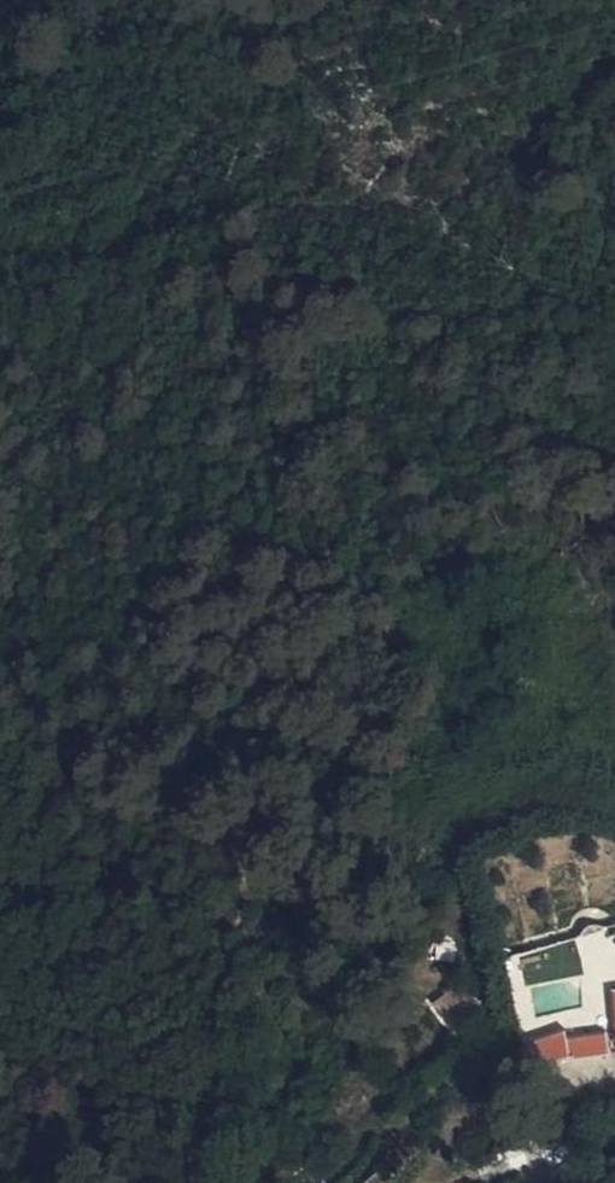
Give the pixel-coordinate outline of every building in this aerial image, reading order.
[(567,1031),(524,1042),(531,1067),(572,1056),(574,1060),(609,1051),(604,1032),(570,1040),(567,1031)]
